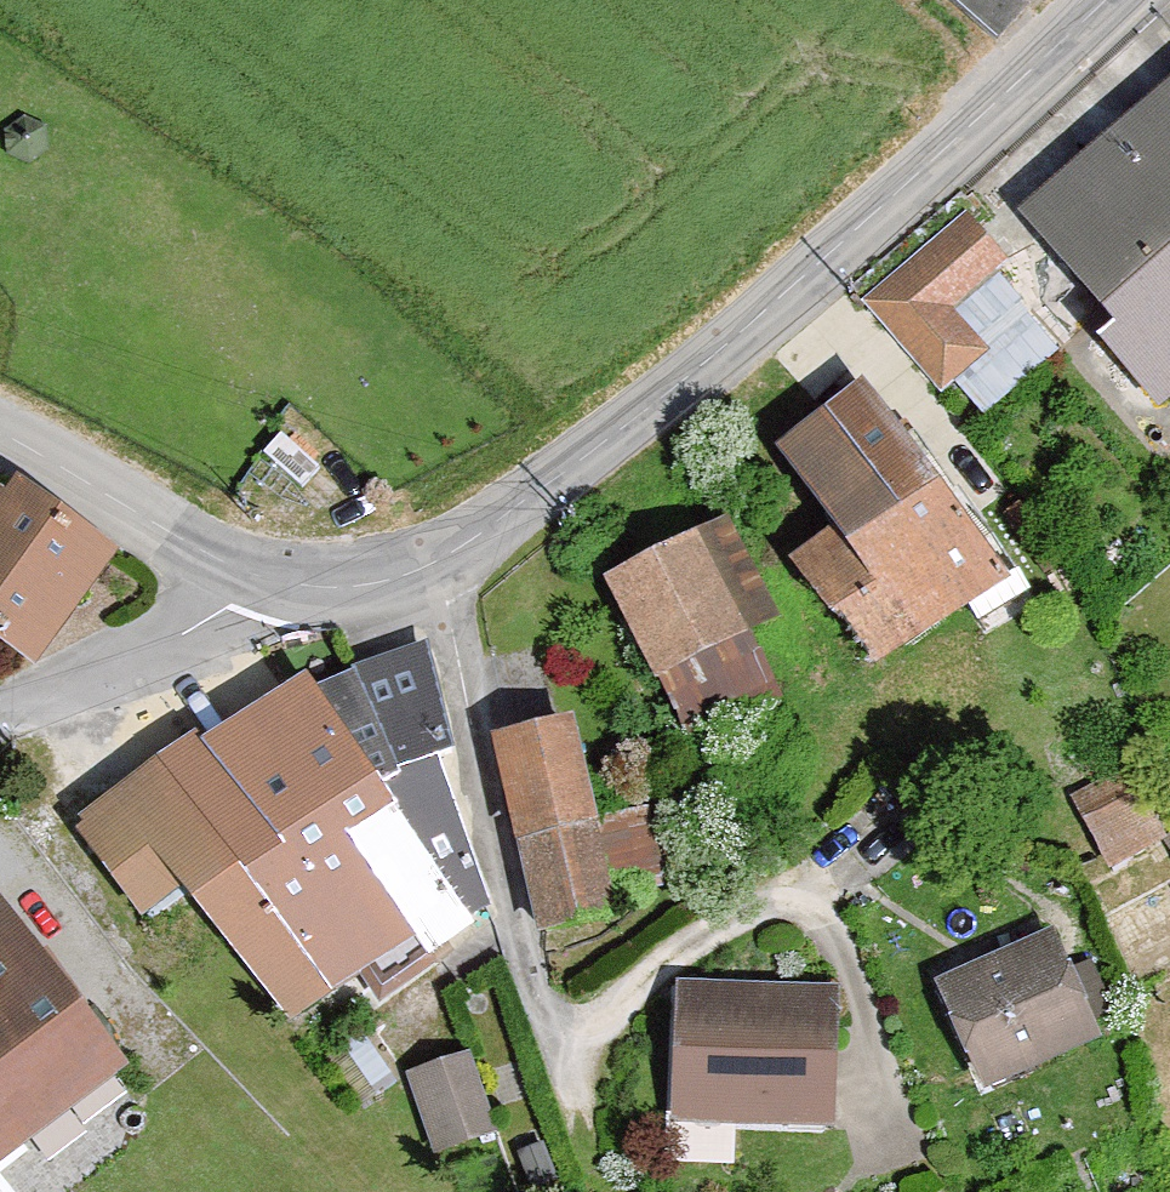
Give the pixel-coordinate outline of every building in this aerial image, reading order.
[(935,5),(979,41),(1010,5),(1004,0),(940,0),(935,5)] [(1022,226),(1123,347),(1109,358),(1152,410),(1169,395),(1169,103),(1022,226)] [(1006,262),(962,212),(859,302),(938,391),(991,344),(957,305),(1006,262)] [(984,590),(853,409),(781,461),(839,542),(793,575),(865,675),(984,590)] [(18,665),(91,561),(12,507),(2,521),(0,519),(0,653),(18,665)] [(712,539),(606,593),(652,683),(759,629),(712,539)] [(190,747),(82,827),(141,909),(184,884),(285,1015),(406,929),(415,943),(477,910),(423,767),(442,759),(417,657),(349,682),(312,707),(301,688),(202,763),(190,747)] [(558,738),(492,752),(535,940),(601,925),(558,738)] [(1120,793),(1078,811),(1102,868),(1144,850),(1120,793)] [(0,936),(0,1149),(102,1073),(0,936)] [(1040,957),(939,1003),(983,1100),(1084,1054),(1040,957)] [(684,1006),(678,1119),(818,1126),(823,1013),(684,1006)] [(462,1066),(409,1084),(435,1160),(488,1141),(462,1066)]
